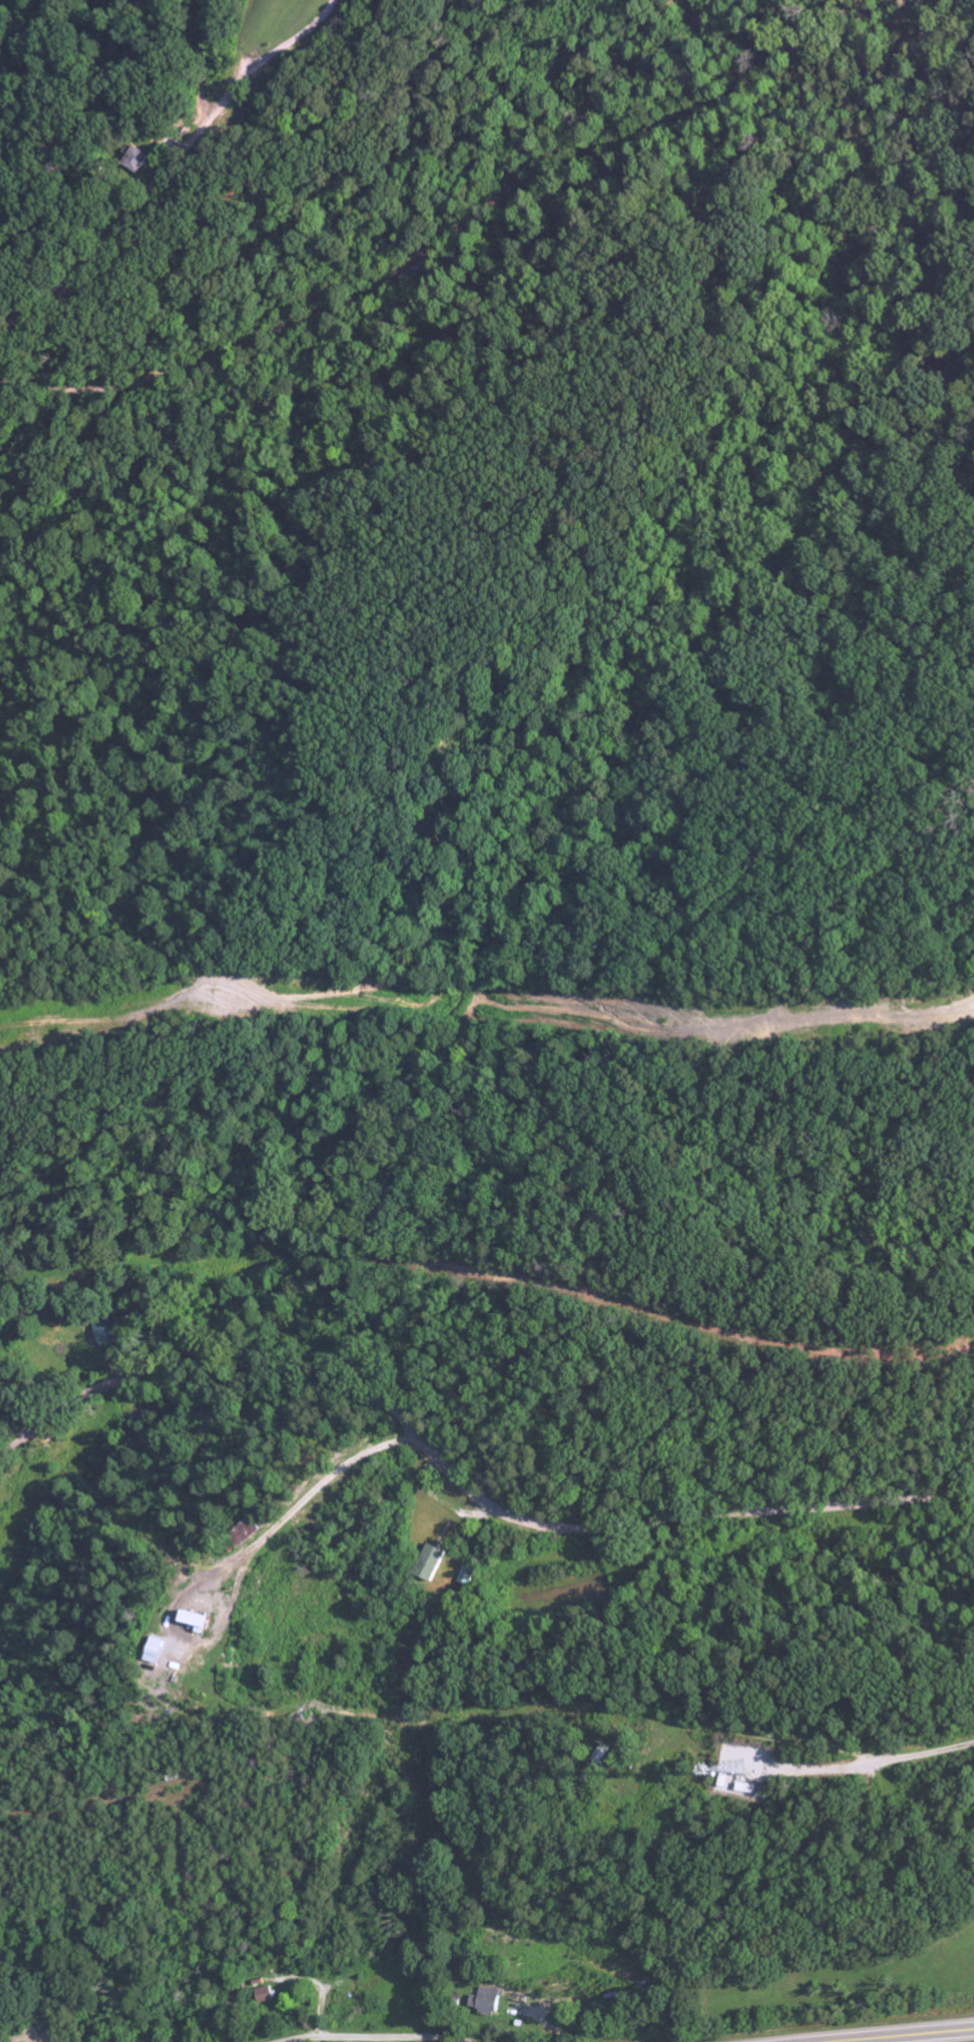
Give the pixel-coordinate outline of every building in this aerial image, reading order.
[(221,1554),(249,1533),(238,1520),(211,1541),(221,1554)] [(447,1552),(429,1544),(416,1576),(434,1583),(447,1552)] [(473,1590),(480,1576),(463,1569),(457,1583),(473,1590)] [(184,1609),(212,1614),(210,1624),(207,1624),(205,1632),(197,1631),(199,1621),(182,1618),(184,1609)] [(184,1628),(183,1634),(191,1635),(193,1628),(199,1630),(201,1620),(166,1612),(163,1624),(184,1628)] [(151,1635),(164,1640),(156,1662),(143,1658),(151,1635)] [(261,2003),(278,2001),(276,1987),(260,1989),(261,2003)] [(469,2008),(479,2010),(478,2015),(496,2018),(500,1990),(481,1987),(479,1997),(471,1996),(469,2008)]
